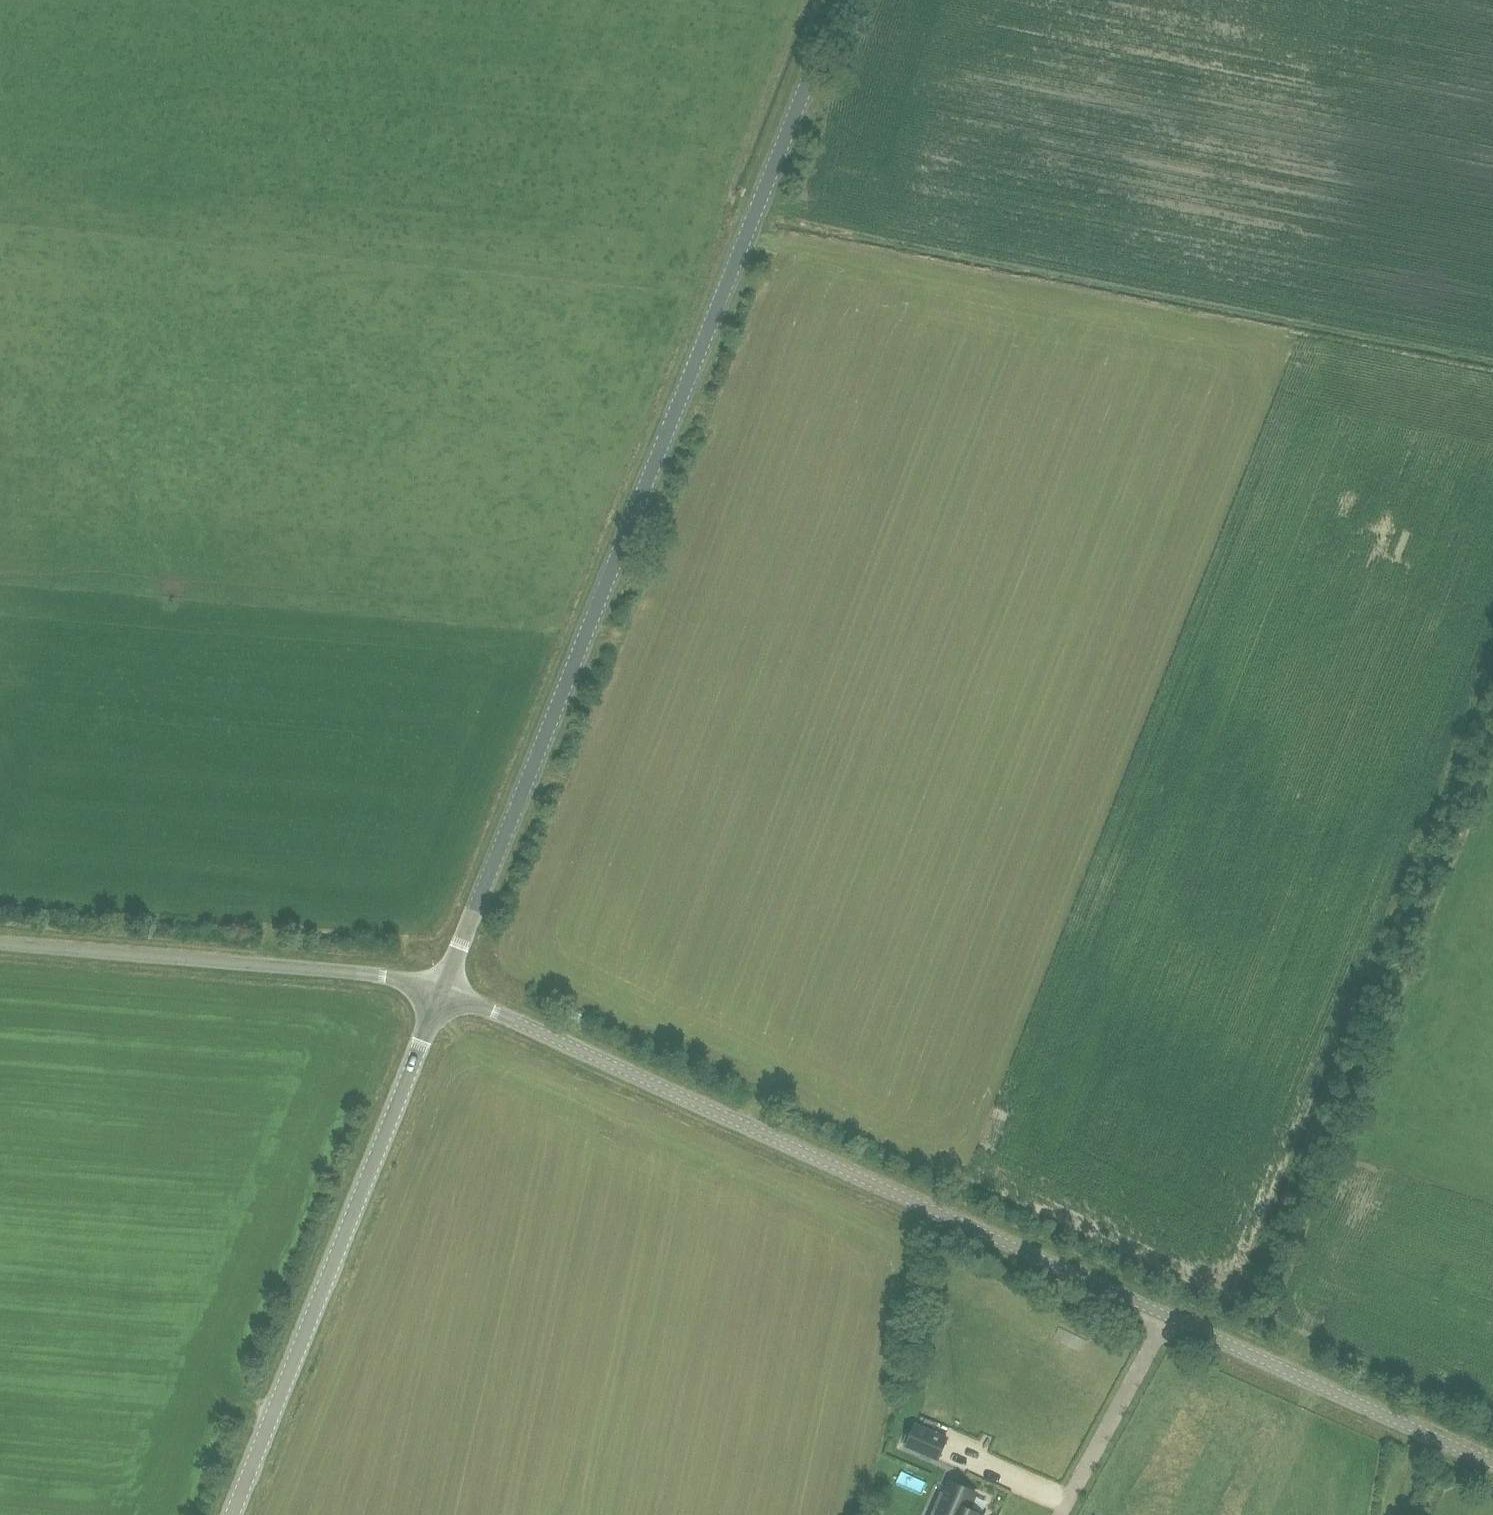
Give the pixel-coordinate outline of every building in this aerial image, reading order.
[(580,1020),(582,1015),(573,1010),(571,1016),(580,1020)] [(948,1438),(915,1424),(906,1446),(938,1460),(948,1438)] [(951,1482),(946,1494),(942,1492),(934,1511),(943,1514),(981,1514),(967,1509),(975,1492),(951,1482)]
